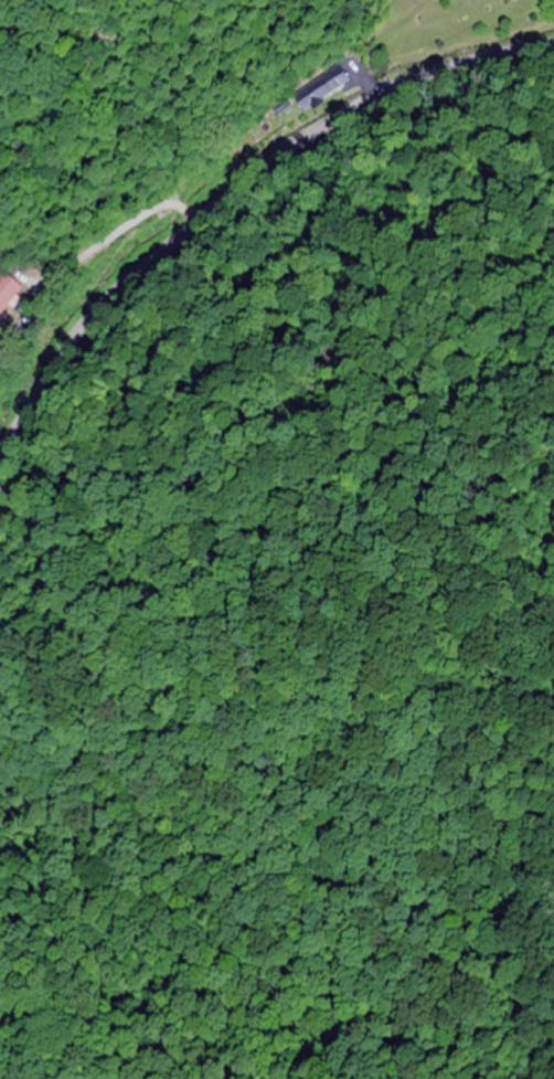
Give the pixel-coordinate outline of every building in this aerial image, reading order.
[(303,115),(347,80),(334,64),(290,100),(303,115)] [(23,292),(5,274),(0,279),(0,315),(23,292)]
